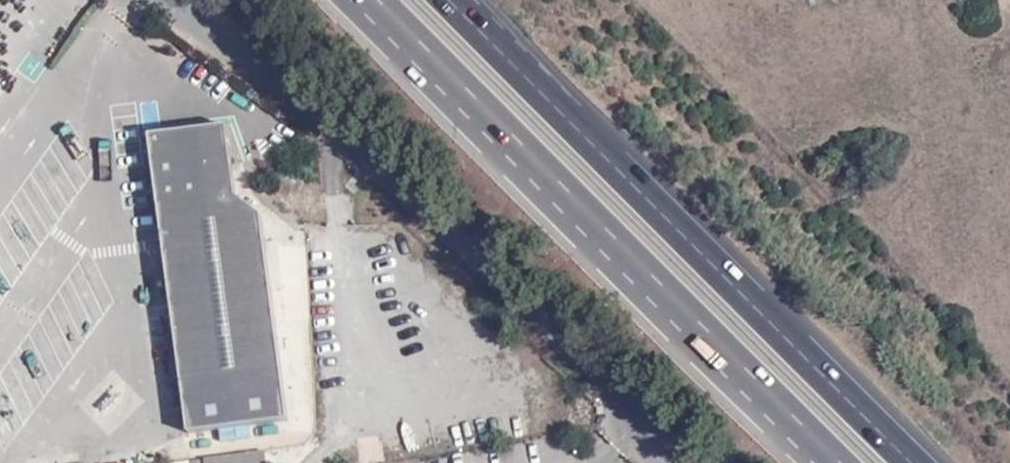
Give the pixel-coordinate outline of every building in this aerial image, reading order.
[(233,125),(155,134),(190,433),(290,421),(266,217),(239,192),(233,125)] [(174,462),(270,462),(268,453),(174,462)]
